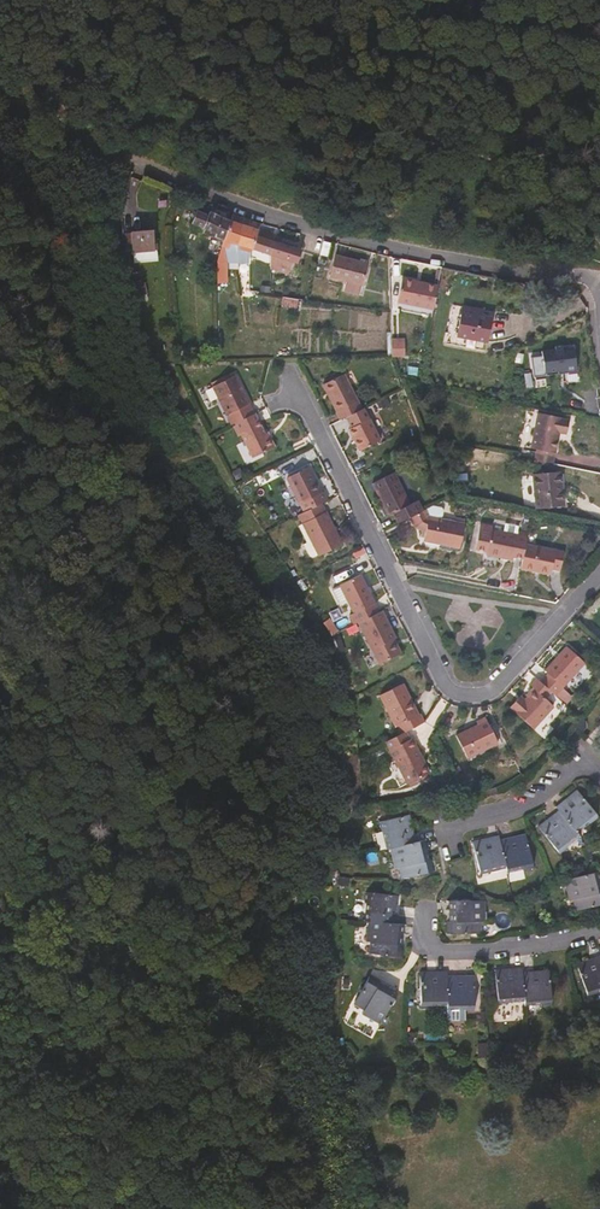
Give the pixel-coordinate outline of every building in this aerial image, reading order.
[(134,194),(141,177),(131,173),(124,190),(134,194)] [(223,241),(231,221),(204,210),(203,213),(198,211),(192,225),(214,235),(214,236),(215,236),(214,238),(223,241)] [(236,245),(244,226),(231,221),(223,241),(218,253),(218,264),(218,267),(228,267),(229,243),(236,245)] [(252,250),(259,232),(244,226),(236,245),(239,266),(250,267),(251,250),(252,250)] [(271,256),(276,243),(273,242),(277,234),(260,229),(259,232),(252,250),(271,256)] [(154,251),(152,231),(132,233),(133,252),(146,252),(147,263),(158,261),(157,252),(154,251)] [(296,264),(300,251),(276,243),(271,256),(296,264)] [(218,264),(218,253),(208,253),(208,264),(218,264)] [(360,285),(365,264),(337,257),(331,278),(360,285)] [(140,278),(138,266),(130,267),(131,279),(140,278)] [(227,284),(228,267),(218,267),(218,284),(227,284)] [(435,310),(439,286),(404,279),(399,302),(435,310)] [(284,292),(284,282),(271,282),(271,291),(284,292)] [(292,307),(293,299),(282,298),(281,306),(292,307)] [(483,352),(489,319),(479,317),(480,311),(454,306),(446,344),(483,352)] [(404,357),(405,340),(401,340),(401,339),(391,339),(391,357),(404,357)] [(533,371),(578,371),(578,347),(532,347),(533,371)] [(256,413),(238,376),(215,386),(233,424),(239,422),(256,413)] [(356,403),(344,376),(323,385),(339,420),(344,418),(357,412),(353,405),(356,403)] [(377,443),(362,410),(357,412),(344,418),(353,437),(350,438),(357,452),(377,443)] [(268,436),(257,413),(256,413),(239,422),(255,457),(279,445),(273,433),(268,436)] [(556,439),(557,433),(566,435),(568,422),(561,421),(562,418),(538,413),(530,450),(537,451),(534,461),(553,465),(558,439),(556,439)] [(319,496),(307,470),(286,480),(298,506),(319,496)] [(564,506),(561,473),(534,476),(537,508),(564,506)] [(407,507),(393,476),(371,486),(386,518),(407,507)] [(297,518),(301,526),(296,528),(304,544),(300,546),(306,558),(310,559),(316,557),(316,558),(338,547),(320,507),(297,518)] [(460,550),(465,525),(429,518),(424,543),(460,550)] [(525,545),(528,533),(517,531),(517,535),(491,530),(492,526),(479,524),(474,548),(486,550),(486,554),(512,559),(513,555),(523,557),(525,545)] [(560,567),(563,553),(525,545),(523,557),(521,570),(550,574),(551,566),(560,567)] [(382,612),(365,576),(338,588),(337,592),(342,603),(351,599),(358,614),(355,615),(359,624),(379,614),(382,612)] [(390,639),(379,614),(359,624),(355,626),(374,668),(391,661),(383,643),(390,639)] [(555,697),(584,664),(566,648),(544,672),(548,675),(540,684),(551,694),(555,697)] [(528,700),(524,703),(519,699),(510,709),(515,713),(515,715),(533,731),(553,708),(545,701),(551,694),(540,684),(535,681),(529,687),(532,690),(525,698),(528,700)] [(414,719),(399,688),(378,698),(392,729),(390,730),(395,739),(407,733),(420,727),(415,718),(414,719)] [(498,745),(485,720),(476,725),(477,728),(455,739),(466,761),(498,745)] [(429,780),(427,776),(430,775),(414,740),(411,742),(407,733),(395,739),(385,744),(405,787),(409,785),(411,788),(429,780)] [(576,830),(589,820),(591,823),(599,816),(577,791),(570,798),(571,799),(566,804),(563,801),(556,807),(559,810),(552,816),(553,818),(547,823),(546,822),(538,828),(560,853),(568,847),(565,844),(578,833),(576,830)] [(409,835),(407,826),(410,826),(408,815),(377,822),(380,833),(385,831),(389,849),(392,848),(397,869),(400,868),(402,879),(432,872),(429,860),(421,862),(419,851),(426,850),(423,841),(417,842),(415,834),(409,835)] [(533,867),(526,835),(516,837),(516,839),(509,841),(508,837),(500,839),(499,836),(489,838),(490,842),(483,843),(482,841),(473,844),(481,876),(491,874),(490,870),(506,866),(506,869),(523,865),(524,868),(533,867)] [(592,884),(599,882),(596,873),(565,881),(569,900),(573,899),(576,911),(599,905),(599,893),(594,894),(592,884)] [(390,915),(391,905),(393,906),(394,896),(364,893),(363,903),(367,904),(365,921),(369,922),(394,924),(395,916),(390,915)] [(485,922),(485,901),(451,902),(451,911),(459,911),(459,922),(450,922),(450,934),(481,933),(481,922),(485,922)] [(400,934),(401,925),(394,924),(369,922),(367,942),(370,942),(369,954),(400,957),(401,945),(392,944),(393,934),(400,934)] [(593,959),(595,962),(589,964),(588,962),(577,965),(588,996),(598,993),(597,989),(599,988),(599,956),(593,959)] [(525,1000),(523,972),(523,969),(513,969),(513,973),(505,973),(505,972),(496,972),(498,1005),(509,1005),(508,1000),(525,1000)] [(551,1004),(549,971),(539,971),(539,974),(532,974),(531,971),(523,972),(525,1000),(525,1002),(541,1001),(541,1005),(551,1004)] [(447,1003),(448,976),(448,973),(438,973),(438,976),(430,977),(430,975),(421,974),(420,1008),(430,1008),(431,1003),(447,1003)] [(475,1010),(474,977),(464,977),(464,979),(456,979),(456,976),(448,976),(447,1003),(447,1006),(464,1006),(465,1010),(475,1010)] [(380,1025),(396,995),(389,991),(385,998),(375,992),(379,985),(369,979),(354,1005),(364,1011),(362,1015),(380,1025)]
